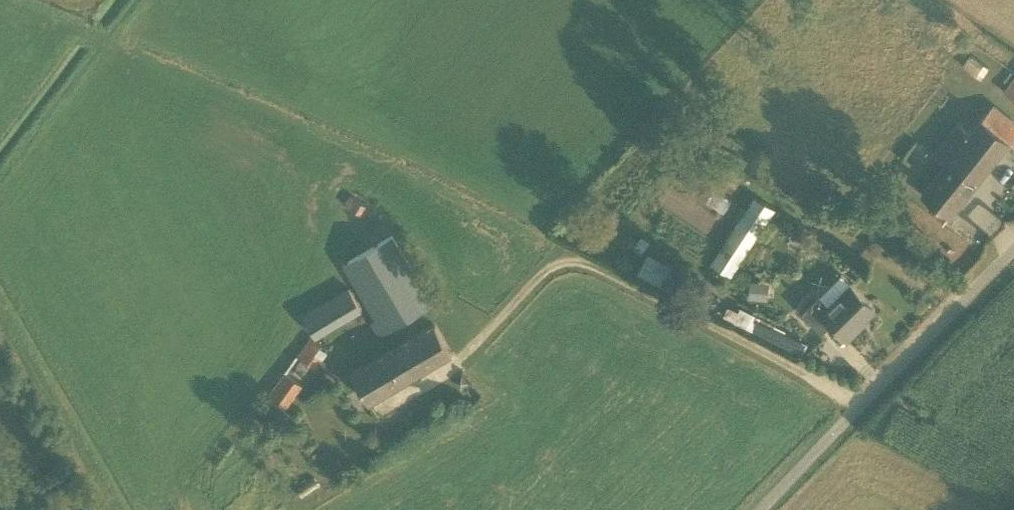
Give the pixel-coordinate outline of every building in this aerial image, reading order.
[(970,53),(963,65),(977,73),(984,61),(970,53)] [(1003,90),(1013,99),(1013,76),(1003,90)] [(921,193),(950,216),(1010,140),(1001,133),(1013,119),(994,103),(945,164),(921,193)] [(732,276),(774,212),(753,198),(711,262),(732,276)] [(385,332),(433,303),(392,234),(344,263),(385,332)] [(647,251),(639,272),(665,283),(673,261),(647,251)] [(751,280),(748,298),(761,299),(763,281),(751,280)] [(859,323),(875,307),(852,283),(850,281),(828,303),(820,295),(803,312),(822,332),(832,323),(847,338),(861,324),(859,323)] [(697,285),(691,298),(704,305),(711,292),(697,285)] [(316,337),(363,310),(350,287),(303,314),(316,337)] [(802,355),(808,344),(785,332),(786,330),(737,305),(730,319),(802,355)] [(369,402),(452,353),(436,325),(353,374),(369,402)] [(313,368),(327,347),(311,336),(297,356),(303,360),(295,372),(302,377),(310,366),(313,368)] [(285,406),(302,384),(286,372),(269,394),(285,406)]
